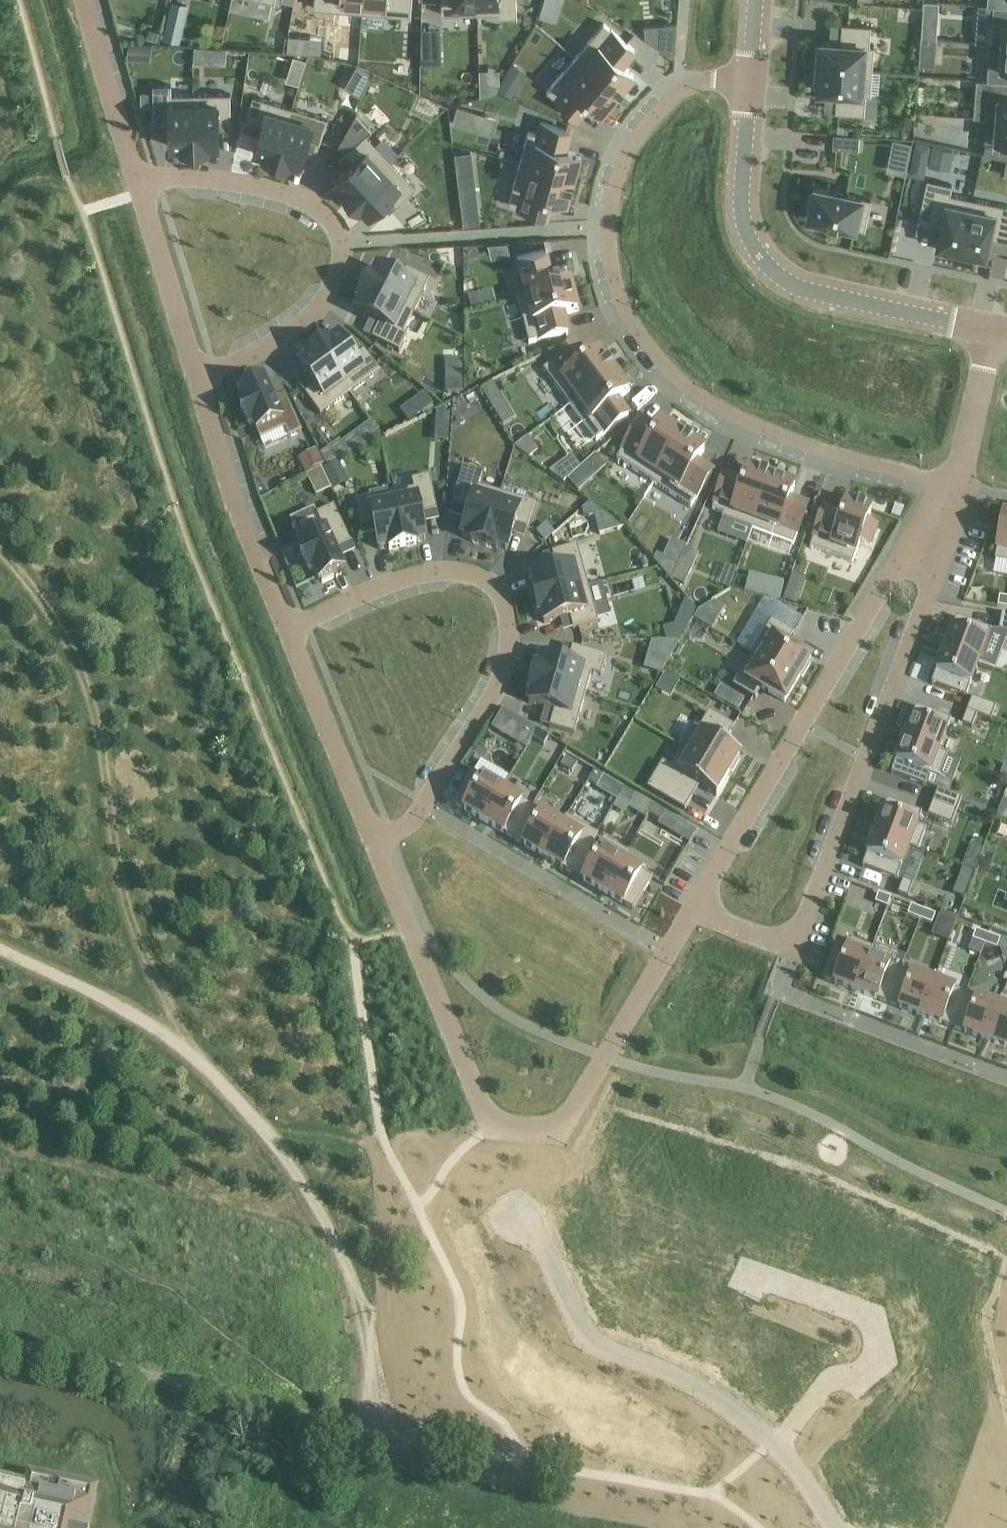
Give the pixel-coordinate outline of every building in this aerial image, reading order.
[(171,0),(166,26),(182,30),(188,4),(171,0)] [(314,8),(362,12),(363,0),(314,0),(314,8)] [(362,12),(410,16),(411,0),(363,0),(362,12)] [(442,14),(477,14),(477,0),(441,0),(442,14)] [(477,14),(498,13),(498,17),(517,17),(516,0),(477,0),(477,14)] [(992,43),(1006,44),(1006,7),(994,6),(992,42),(992,43)] [(816,47),(814,66),(872,70),(874,46),(869,46),(870,26),(841,24),(840,44),(829,43),(821,42),(821,47),(816,47)] [(610,26),(581,61),(619,93),(636,73),(625,64),(637,49),(610,26)] [(921,28),(920,37),(935,39),(936,30),(921,28)] [(288,35),(287,51),(302,52),(303,37),(288,35)] [(920,37),(918,64),(933,65),(935,39),(920,37)] [(986,80),(989,80),(1006,82),(1006,44),(992,43),(992,42),(989,42),(989,43),(986,80)] [(194,46),(194,59),(207,60),(208,47),(194,46)] [(293,57),(291,65),(302,69),(305,61),(293,57)] [(603,113),(619,93),(581,61),(551,96),(579,119),(591,104),(603,113)] [(814,66),(813,85),(818,86),(818,90),(825,91),(836,92),(835,112),(864,114),(865,94),(870,94),(872,70),(814,66)] [(506,75),(498,88),(512,97),(520,83),(506,75)] [(986,118),(1006,119),(1006,82),(989,80),(986,117),(986,118)] [(171,84),(153,85),(153,120),(170,120),(170,146),(180,146),(180,149),(194,148),(193,94),(171,94),(171,84)] [(149,92),(140,92),(140,105),(149,105),(149,92)] [(230,93),(193,94),(194,148),(208,148),(208,146),(218,146),(218,118),(230,117),(230,93)] [(253,95),(245,120),(261,125),(254,150),(263,153),(262,155),(276,159),(292,107),(253,95)] [(292,107),(276,159),(289,164),(290,161),(299,164),(307,139),(319,143),(327,118),(292,107)] [(457,107),(452,124),(468,128),(472,111),(457,107)] [(355,161),(336,179),(342,187),(341,188),(350,198),(390,161),(366,135),(371,130),(356,114),(339,145),(346,152),(355,161)] [(983,154),(1006,159),(1006,119),(986,118),(983,154)] [(528,131),(520,162),(573,177),(579,153),(565,149),(570,130),(541,122),(538,134),(528,131)] [(833,133),(832,147),(858,149),(859,135),(833,133)] [(892,139),(886,171),(904,174),(910,143),(892,139)] [(916,142),(914,152),(928,155),(930,145),(916,142)] [(932,147),(930,155),(952,159),(953,151),(932,147)] [(471,152),(455,154),(457,170),(473,168),(471,152)] [(390,161),(350,198),(360,209),(361,207),(368,214),(388,196),(396,205),(415,188),(390,161)] [(520,162),(508,205),(547,215),(552,197),(566,201),(573,177),(520,162)] [(926,179),(917,222),(941,227),(939,237),(937,245),(942,246),(941,251),(960,255),(972,199),(950,194),(952,185),(926,179)] [(857,230),(864,195),(813,184),(806,219),(857,230)] [(960,255),(979,259),(980,254),(985,255),(986,247),(988,237),(1006,241),(1006,206),(972,199),(960,255)] [(478,207),(461,209),(463,226),(480,224),(478,207)] [(546,248),(517,256),(528,298),(528,299),(572,287),(566,263),(551,267),(546,248)] [(371,277),(365,289),(413,314),(430,281),(407,269),(401,281),(377,269),(373,278),(371,277)] [(528,298),(518,301),(529,344),(568,334),(563,315),(578,312),(572,287),(528,299),(528,298)] [(361,303),(356,312),(380,323),(372,338),(400,352),(408,336),(403,334),(413,314),(365,289),(358,301),(361,303)] [(329,341),(318,349),(350,394),(380,372),(365,351),(354,358),(339,337),(331,343),(329,341)] [(576,346),(544,370),(570,405),(614,372),(612,370),(614,369),(607,359),(605,360),(599,352),(587,361),(576,346)] [(543,347),(533,350),(535,357),(544,355),(543,347)] [(308,360),(300,365),(316,387),(305,394),(321,415),(350,394),(318,349),(307,358),(308,360)] [(614,372),(570,405),(596,441),(629,417),(617,401),(629,392),(630,391),(623,381),(621,382),(614,372)] [(446,375),(446,393),(463,393),(463,375),(446,375)] [(241,392),(239,392),(245,404),(241,406),(250,426),(254,424),(261,440),(285,429),(289,437),(302,431),(285,395),(274,400),(265,381),(254,385),(253,383),(239,389),(241,392)] [(492,382),(481,390),(487,399),(498,392),(492,382)] [(425,392),(416,399),(425,412),(434,405),(425,392)] [(437,414),(436,426),(449,427),(450,414),(437,414)] [(638,426),(617,459),(654,483),(684,437),(673,430),(674,429),(664,422),(663,424),(663,423),(655,436),(638,426)] [(684,437),(654,483),(691,507),(713,474),(697,463),(705,451),(696,445),(697,444),(687,437),(686,439),(684,437)] [(528,438),(515,448),(530,458),(539,451),(528,438)] [(340,440),(322,454),(327,465),(350,454),(340,440)] [(316,450),(298,460),(306,474),(324,465),(316,450)] [(609,464),(598,453),(585,465),(573,453),(555,470),(567,482),(570,478),(582,490),(609,464)] [(338,462),(324,469),(335,490),(343,487),(349,484),(338,462)] [(463,467),(452,505),(470,511),(462,536),(471,539),(471,541),(484,545),(500,493),(479,487),(483,473),(463,467)] [(322,468),(307,475),(317,496),(332,489),(322,468)] [(725,476),(711,514),(752,530),(772,478),(769,477),(769,475),(758,471),(757,473),(748,469),(743,483),(725,476)] [(414,489),(391,494),(393,503),(394,503),(403,547),(417,544),(416,542),(426,540),(421,514),(437,511),(430,476),(412,480),(414,489)] [(772,478),(752,530),(794,545),(808,507),(790,501),(795,487),(794,486),(795,485),(783,480),(783,482),(772,478)] [(500,493),(484,545),(497,549),(498,547),(507,550),(515,525),(528,529),(535,504),(500,493)] [(370,498),(356,501),(361,526),(374,524),(379,550),(389,548),(390,550),(403,547),(394,503),(393,503),(391,504),(372,508),(370,498)] [(590,502),(582,510),(583,516),(589,518),(594,517),(599,535),(626,528),(590,502)] [(824,510),(810,548),(853,563),(860,542),(871,545),(877,527),(867,524),(871,511),(867,509),(867,508),(856,504),(855,505),(847,502),(842,516),(824,510)] [(895,504),(891,515),(901,519),(905,507),(895,504)] [(314,508),(290,520),(297,534),(304,550),(301,552),(310,571),(313,569),(319,581),(345,569),(335,550),(351,542),(334,506),(317,514),(314,508)] [(995,561),(1006,563),(1006,515),(1003,515),(995,561)] [(547,523),(537,532),(546,542),(556,533),(547,523)] [(557,571),(532,578),(535,587),(532,588),(536,601),(588,587),(577,546),(552,553),(557,571)] [(657,554),(654,561),(671,580),(672,579),(678,564),(657,554)] [(678,564),(672,579),(685,585),(694,565),(681,559),(678,564)] [(769,597),(768,598),(780,601),(785,583),(773,580),(773,581),(769,597)] [(588,587),(536,601),(540,615),(542,614),(544,624),(570,617),(573,629),(598,622),(597,620),(588,587)] [(798,606),(801,598),(786,593),(784,601),(798,606)] [(998,599),(997,608),(1006,609),(1006,600),(998,599)] [(699,610),(694,619),(713,629),(725,608),(715,602),(699,610)] [(999,631),(1006,633),(1006,615),(1002,614),(999,631)] [(944,651),(978,664),(994,670),(1006,636),(1006,633),(999,631),(991,630),(957,617),(944,651)] [(772,621),(753,653),(798,680),(800,676),(803,677),(811,664),(808,662),(810,660),(811,659),(787,645),(794,634),(793,633),(772,621)] [(675,625),(663,628),(666,640),(680,640),(675,625)] [(537,667),(533,680),(586,695),(592,674),(601,676),(607,657),(573,647),(567,665),(542,658),(539,667),(537,667)] [(944,651),(931,684),(966,697),(978,664),(944,651)] [(753,653),(733,686),(755,699),(762,688),(785,702),(786,701),(786,700),(798,680),(753,653)] [(532,694),(529,703),(554,711),(550,727),(574,734),(586,695),(533,680),(529,693),(532,694)] [(972,699),(967,712),(977,715),(977,716),(991,721),(996,708),(972,699)] [(916,707),(904,740),(938,753),(939,752),(951,720),(916,707)] [(504,710),(493,727),(528,747),(533,739),(538,730),(504,710)] [(695,727),(683,748),(728,775),(730,771),(733,772),(740,760),(738,758),(739,755),(740,756),(741,754),(724,744),(734,727),(709,712),(699,729),(695,727)] [(967,712),(962,725),(972,728),(977,716),(977,715),(967,712)] [(538,730),(533,739),(544,745),(549,737),(538,730)] [(904,740),(891,773),(926,786),(930,774),(939,777),(947,757),(948,756),(939,752),(938,753),(904,740)] [(663,762),(648,788),(685,810),(699,786),(716,796),(717,795),(716,794),(728,775),(683,748),(671,767),(663,762)] [(566,757),(561,766),(572,772),(577,764),(566,757)] [(472,771),(453,803),(484,821),(503,789),(502,789),(475,773),(472,771)] [(595,771),(588,782),(597,787),(604,776),(601,774),(595,771)] [(597,787),(596,788),(617,801),(620,797),(625,788),(604,776),(597,787)] [(625,788),(620,797),(631,804),(636,795),(625,788)] [(503,789),(484,821),(514,839),(533,807),(503,789)] [(938,791),(933,803),(957,812),(962,799),(949,794),(938,790),(938,791)] [(887,800),(875,834),(910,847),(909,848),(918,851),(919,850),(926,830),(917,826),(922,813),(887,800)] [(933,803),(928,816),(952,825),(957,812),(933,803)] [(654,806),(649,815),(660,821),(666,813),(654,806)] [(533,807),(514,839),(544,857),(565,821),(564,820),(546,809),(543,813),(533,807)] [(565,821),(544,857),(573,874),(592,842),(593,843),(598,835),(567,816),(564,820),(565,821)] [(875,834),(862,867),(897,880),(897,879),(909,848),(910,847),(875,834)] [(592,842),(573,874),(603,892),(625,856),(625,857),(628,852),(608,840),(603,849),(593,843),(592,842)] [(625,856),(603,892),(634,910),(653,878),(642,872),(644,868),(625,857),(625,856)] [(903,881),(898,894),(908,898),(913,885),(912,885),(903,881)] [(890,900),(877,896),(874,905),(887,909),(890,900)] [(922,912),(910,908),(907,917),(919,922),(922,912)] [(935,917),(922,912),(919,922),(931,926),(935,917)] [(987,936),(975,932),(971,942),(984,946),(987,936)] [(1000,941),(987,936),(984,946),(996,951),(1000,941)] [(845,950),(834,946),(821,979),(833,984),(832,986),(854,995),(869,957),(846,948),(845,950)] [(891,966),(869,957),(854,995),(876,1003),(877,1001),(888,1005),(900,972),(890,968),(891,966)] [(910,975),(900,972),(888,1005),(897,1008),(896,1011),(919,1019),(933,981),(911,973),(910,975)] [(956,990),(933,981),(919,1019),(941,1028),(942,1026),(952,1030),(965,995),(955,992),(956,990)] [(975,999),(965,995),(952,1030),(962,1033),(961,1036),(984,1044),(999,1005),(976,997),(975,999)] [(999,1005),(984,1044),(1006,1053),(1006,1051),(1006,1008),(999,1005)] [(93,1493),(32,1479),(30,1489),(26,1488),(0,1482),(0,1527),(85,1527),(93,1493)]
